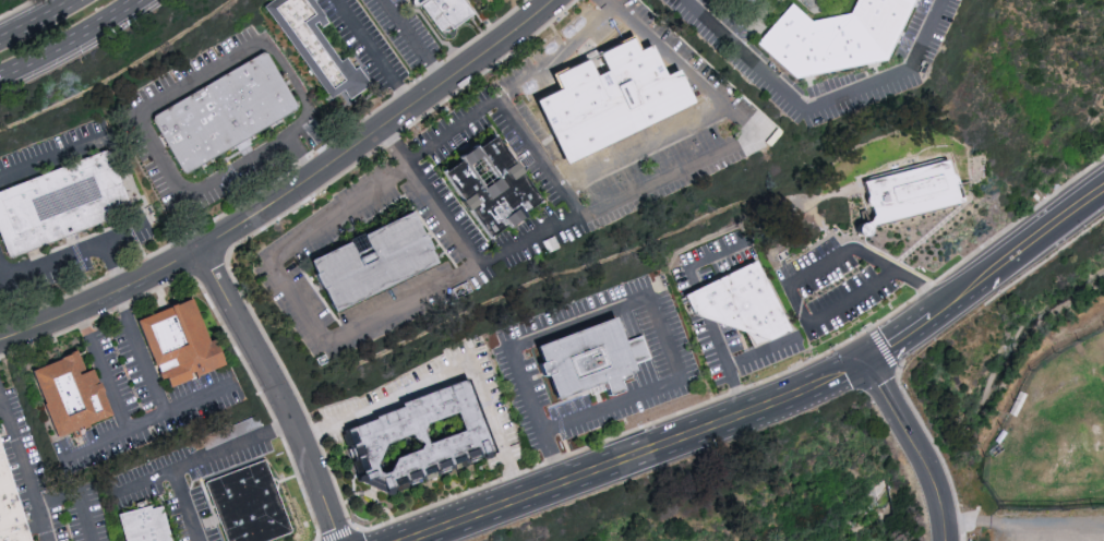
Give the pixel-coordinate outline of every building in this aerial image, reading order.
[(263,9),(275,0),(313,0),(325,17),(313,25),(338,62),(348,56),(374,88),(351,101),(341,93),(329,103),(263,9)] [(411,8),(409,0),(463,0),(473,14),(443,39),(422,13),(415,12),(411,8)] [(852,14),(858,0),(918,0),(890,61),(797,80),(758,44),(793,5),(813,23),(852,14)] [(633,39),(640,51),(652,47),(665,75),(677,70),(696,105),(566,167),(535,103),(561,91),(552,75),(633,39)] [(183,173),(152,118),(266,53),(268,57),(297,107),(271,128),(183,173)] [(493,136),(541,203),(521,217),(524,219),(508,231),(505,229),(488,241),(442,176),(459,163),(456,158),(475,145),(477,147),(493,136)] [(13,257),(0,224),(0,195),(112,152),(116,153),(118,155),(140,209),(115,221),(19,260),(16,256),(13,257)] [(875,228),(864,183),(952,161),(955,175),(960,180),(961,187),(958,187),(963,205),(875,228)] [(431,252),(435,266),(333,316),(308,264),(347,244),(352,254),(368,249),(362,237),(410,214),(422,237),(431,252)] [(791,328),(771,338),(706,317),(696,314),(685,293),(695,288),(756,259),(791,328)] [(208,344),(213,342),(225,368),(169,389),(156,369),(154,370),(135,324),(190,302),(208,344)] [(638,375),(620,385),(623,394),(608,397),(603,387),(556,404),(548,380),(543,381),(539,366),(542,365),(537,350),(615,320),(638,375)] [(84,374),(93,372),(111,419),(56,441),(28,374),(74,353),(84,374)] [(494,456),(468,465),(465,457),(449,462),(452,471),(436,477),(433,469),(420,476),(423,484),(408,489),(405,481),(392,484),(395,497),(388,498),(357,488),(355,479),(369,473),(362,461),(356,461),(350,449),(357,446),(351,432),(401,412),(399,407),(466,382),(494,456)] [(0,449),(29,540),(0,540),(0,449)] [(291,537),(279,540),(229,540),(206,484),(265,464),(292,531),(291,537)] [(161,509),(170,540),(125,540),(118,517),(148,509),(149,512),(161,509)]
